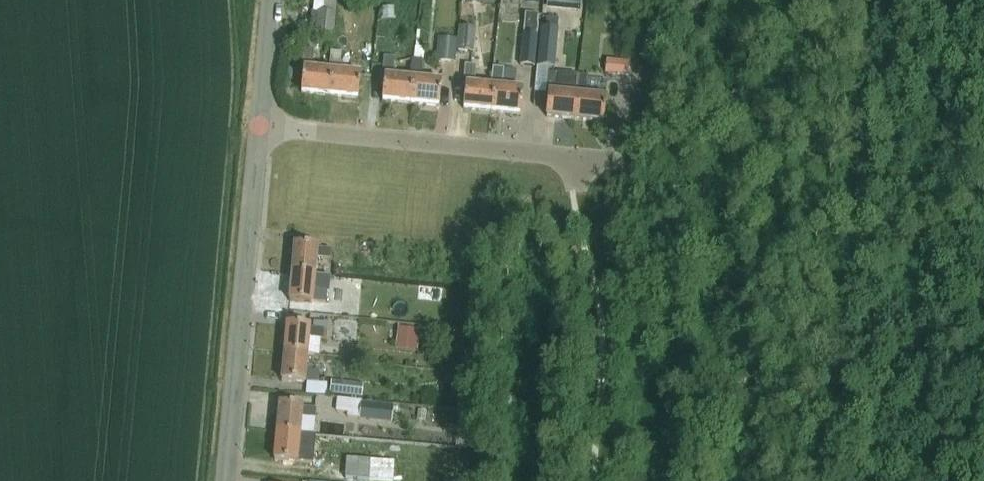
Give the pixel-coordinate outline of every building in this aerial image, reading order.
[(337,0),(324,0),(323,14),(311,13),(310,25),(315,25),(314,42),(332,44),(337,0)] [(548,9),(560,10),(581,12),(582,0),(548,0),(548,9)] [(490,28),(499,29),(501,5),(469,1),(468,8),(482,9),(481,22),(480,22),(477,53),(488,54),(490,28)] [(394,9),(382,9),(383,22),(395,21),(394,9)] [(560,32),(562,13),(551,12),(549,31),(560,32)] [(526,15),(524,35),(539,36),(539,26),(538,25),(539,17),(526,15)] [(475,54),(477,30),(460,29),(458,52),(475,54)] [(561,32),(560,32),(549,31),(545,30),(541,68),(558,69),(561,32)] [(539,36),(524,35),(522,66),(536,68),(539,36)] [(438,38),(436,61),(454,62),(456,40),(438,38)] [(333,72),(330,72),(312,70),(314,50),(304,49),(302,69),(304,70),(302,93),(330,96),(333,72)] [(414,80),(412,104),(440,107),(443,83),(422,81),(425,50),(416,49),(415,60),(413,60),(411,80),(414,80)] [(331,52),(330,72),(333,72),(330,96),(359,99),(361,75),(340,73),(342,53),(331,52)] [(414,80),(411,80),(394,78),(396,58),(385,57),(383,78),(385,78),(383,102),(412,104),(414,80)] [(634,65),(609,63),(608,79),(632,81),(634,65)] [(495,88),(492,88),(475,86),(477,66),(466,65),(464,86),(467,86),(464,110),(493,112),(495,88)] [(495,88),(493,112),(522,115),(524,91),(503,89),(505,69),(494,68),(492,88),(495,88)] [(576,121),(579,96),(576,96),(578,76),(550,74),(548,94),(550,94),(548,118),(576,121)] [(579,96),(576,121),(605,123),(607,99),(587,97),(588,81),(588,77),(578,76),(576,96),(579,96)] [(609,83),(588,81),(587,97),(607,99),(609,83)] [(295,275),(317,277),(318,259),(332,260),(332,252),(320,251),(320,248),(297,246),(295,275)] [(315,294),(317,277),(295,275),(292,303),(314,306),(314,303),(327,305),(328,295),(315,294)] [(339,317),(338,337),(361,337),(361,317),(339,317)] [(287,356),(309,358),(311,341),(325,342),(326,332),(312,331),(312,329),(290,327),(287,356)] [(420,330),(399,328),(397,348),(417,351),(420,330)] [(308,375),(309,358),(287,356),(284,384),(306,386),(306,385),(320,386),(321,376),(308,375)] [(365,387),(334,383),(333,397),(363,400),(365,387)] [(394,406),(363,402),(361,419),(392,423),(394,406)] [(280,435),(301,437),(303,421),(317,422),(318,412),(304,411),(304,409),(283,407),(280,435)] [(280,435),(277,463),(298,465),(299,453),(300,447),(301,437),(280,435)] [(301,437),(298,465),(314,467),(317,439),(301,437)]
